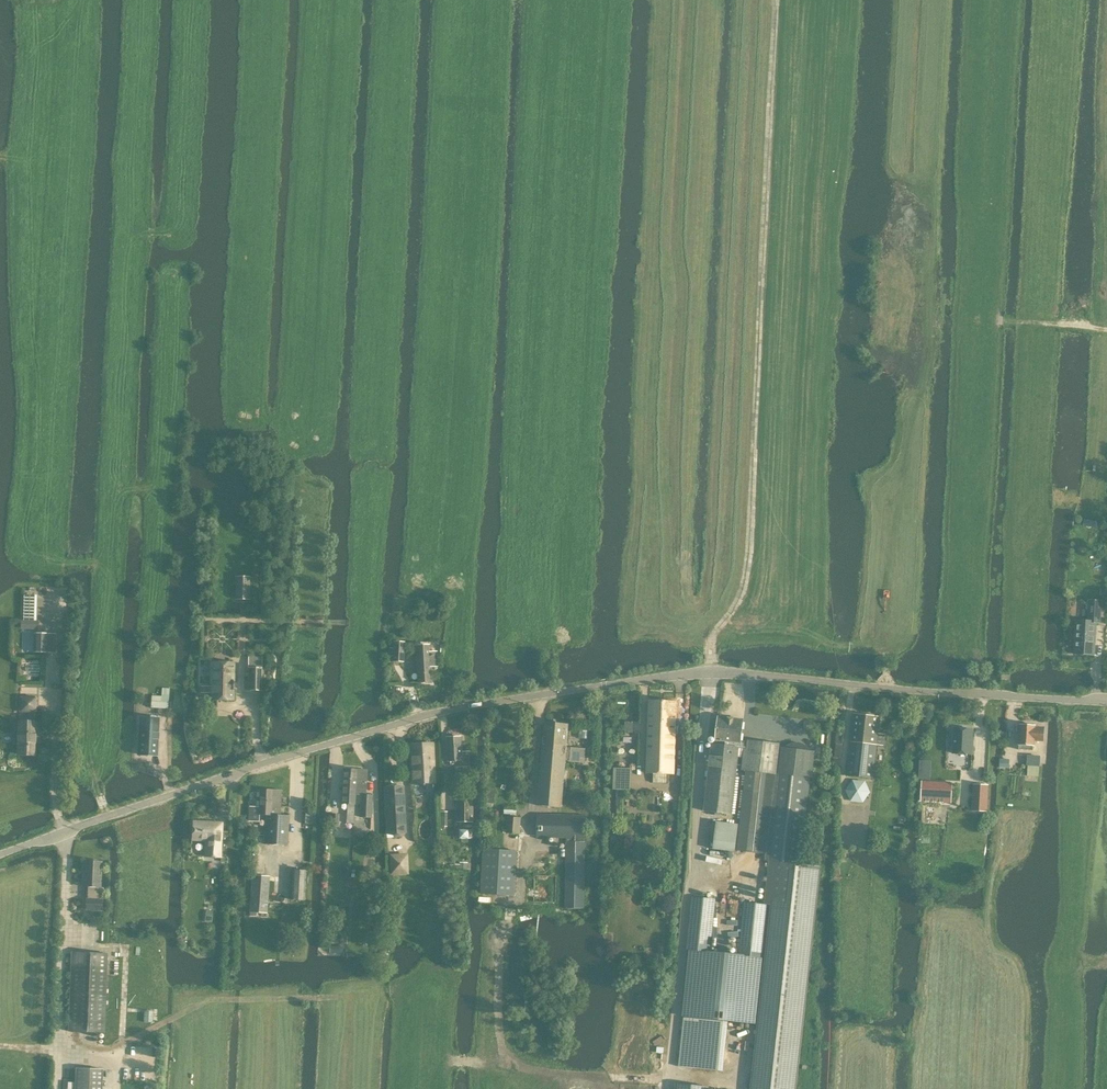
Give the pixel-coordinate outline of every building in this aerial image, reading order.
[(234,577),(234,599),(248,599),(248,577),(234,577)] [(1075,654),(1094,655),(1095,623),(1099,623),(1100,602),(1090,601),(1089,622),(1076,621),(1075,654)] [(34,633),(33,652),(47,653),(48,633),(34,633)] [(389,648),(389,656),(393,656),(393,661),(403,661),(404,649),(404,643),(394,642),(393,648),(389,648)] [(416,646),(417,683),(431,682),(430,667),(436,667),(435,652),(429,652),(429,645),(416,646)] [(211,693),(211,699),(232,699),(233,663),(211,663),(211,686),(201,686),(201,693),(211,693)] [(247,690),(261,690),(262,668),(247,668),(247,690)] [(152,696),(151,708),(168,709),(170,690),(162,689),(161,697),(152,696)] [(647,774),(654,774),(654,783),(667,783),(668,774),(674,774),(676,701),(649,701),(647,774)] [(854,714),(847,776),(872,779),(876,745),(884,745),(885,734),(877,734),(879,717),(854,714)] [(13,733),(18,734),(17,755),(34,755),(35,738),(40,738),(41,723),(35,723),(35,722),(34,722),(35,718),(19,717),(19,722),(18,722),(18,724),(13,724),(13,733)] [(704,811),(731,814),(739,748),(744,748),(741,770),(746,771),(737,851),(766,854),(766,860),(771,861),(766,905),(767,905),(768,905),(773,906),(752,1088),(794,1088),(819,866),(800,864),(810,778),(810,777),(812,777),(815,752),(812,751),(811,750),(810,749),(809,747),(808,746),(806,745),(805,745),(803,744),(802,743),(800,743),(799,743),(797,743),(795,743),(794,743),(792,743),(791,744),(789,744),(788,745),(786,746),(785,747),(784,748),(779,747),(780,744),(764,742),(763,745),(741,742),(743,720),(718,717),(716,740),(717,740),(716,745),(712,744),(704,811)] [(140,723),(138,754),(156,755),(157,740),(159,740),(159,739),(157,739),(158,733),(159,733),(159,732),(158,732),(158,724),(158,719),(158,724),(140,723)] [(632,733),(633,722),(625,721),(625,732),(632,733)] [(544,723),(541,764),(565,766),(566,761),(569,761),(580,762),(580,758),(585,758),(586,748),(567,747),(569,725),(544,723)] [(1034,745),(1034,740),(1035,726),(1033,726),(1032,724),(1028,724),(1026,726),(1020,725),(1019,744),(1019,749),(1033,750),(1033,745),(1034,745)] [(1035,726),(1034,740),(1043,741),(1044,727),(1035,726)] [(971,730),(955,729),(953,754),(972,755),(972,746),(971,746),(971,730)] [(462,737),(447,738),(448,761),(459,761),(460,767),(469,766),(469,752),(462,752),(462,737)] [(412,783),(434,782),(432,743),(409,744),(412,783)] [(1028,755),(1027,765),(1028,765),(1027,776),(1038,777),(1039,766),(1040,767),(1041,756),(1039,756),(1028,755)] [(562,807),(565,766),(541,764),(538,805),(562,807)] [(356,782),(355,794),(361,795),(360,816),(371,817),(372,795),(366,795),(367,769),(343,768),(343,779),(351,779),(351,782),(356,782)] [(354,823),(355,794),(356,782),(351,782),(351,779),(343,779),(342,803),(347,803),(346,822),(354,823)] [(923,782),(922,799),(922,801),(940,802),(950,802),(951,783),(923,782)] [(973,784),(972,811),(987,812),(988,785),(973,784)] [(387,834),(406,833),(403,786),(384,787),(387,834)] [(486,802),(494,803),(494,790),(487,789),(486,802)] [(264,844),(287,845),(289,816),(280,815),(281,791),(260,790),(259,808),(260,808),(259,815),(266,815),(264,844)] [(460,821),(472,821),(474,821),(473,796),(460,797),(460,821)] [(490,807),(489,813),(504,814),(516,815),(517,808),(504,807),(504,808),(490,807)] [(338,826),(339,814),(331,814),(331,826),(338,826)] [(567,908),(584,908),(585,815),(538,815),(537,837),(567,837),(567,908)] [(507,832),(520,833),(521,818),(508,817),(507,832)] [(716,821),(712,849),(733,851),(737,824),(716,821)] [(226,858),(227,832),(217,832),(218,824),(192,823),(192,839),(208,840),(207,857),(226,858)] [(481,894),(514,896),(517,851),(484,849),(481,894)] [(407,874),(407,855),(390,855),(391,874),(407,874)] [(100,888),(101,862),(84,861),(83,887),(88,887),(87,900),(86,900),(86,910),(101,911),(102,901),(99,900),(100,888)] [(290,900),(303,900),(305,871),(291,870),(290,900)] [(253,873),(251,901),(256,901),(262,902),(261,906),(267,907),(268,902),(267,902),(269,876),(256,875),(256,873),(253,873)] [(687,950),(709,952),(715,899),(692,897),(687,950)] [(739,955),(761,958),(767,905),(766,905),(744,902),(739,955)] [(689,951),(682,1016),(756,1024),(763,959),(689,951)] [(71,952),(68,1031),(104,1033),(108,953),(71,952)] [(75,1088),(102,1088),(103,1069),(75,1068),(75,1088)]
